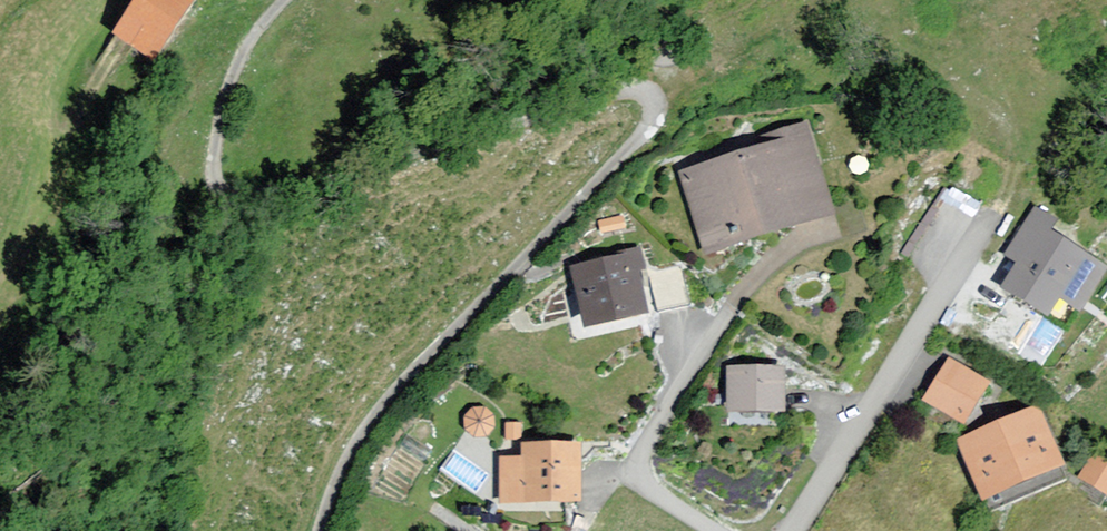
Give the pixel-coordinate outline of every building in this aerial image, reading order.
[(100,36),(136,63),(185,0),(128,0),(100,36)] [(805,139),(665,175),(686,254),(826,217),(805,139)] [(1030,221),(984,284),(1036,322),(1082,259),(1030,221)] [(632,258),(559,274),(571,330),(644,315),(632,258)] [(650,266),(654,301),(681,299),(677,264),(650,266)] [(977,386),(937,361),(907,409),(948,434),(977,386)] [(774,374),(711,372),(710,417),(773,419),(774,374)] [(1031,412),(945,443),(968,507),(1054,477),(1031,412)] [(567,453),(501,450),(497,515),(564,518),(567,453)] [(1069,482),(1096,498),(1106,479),(1106,474),(1082,459),(1069,482)]
